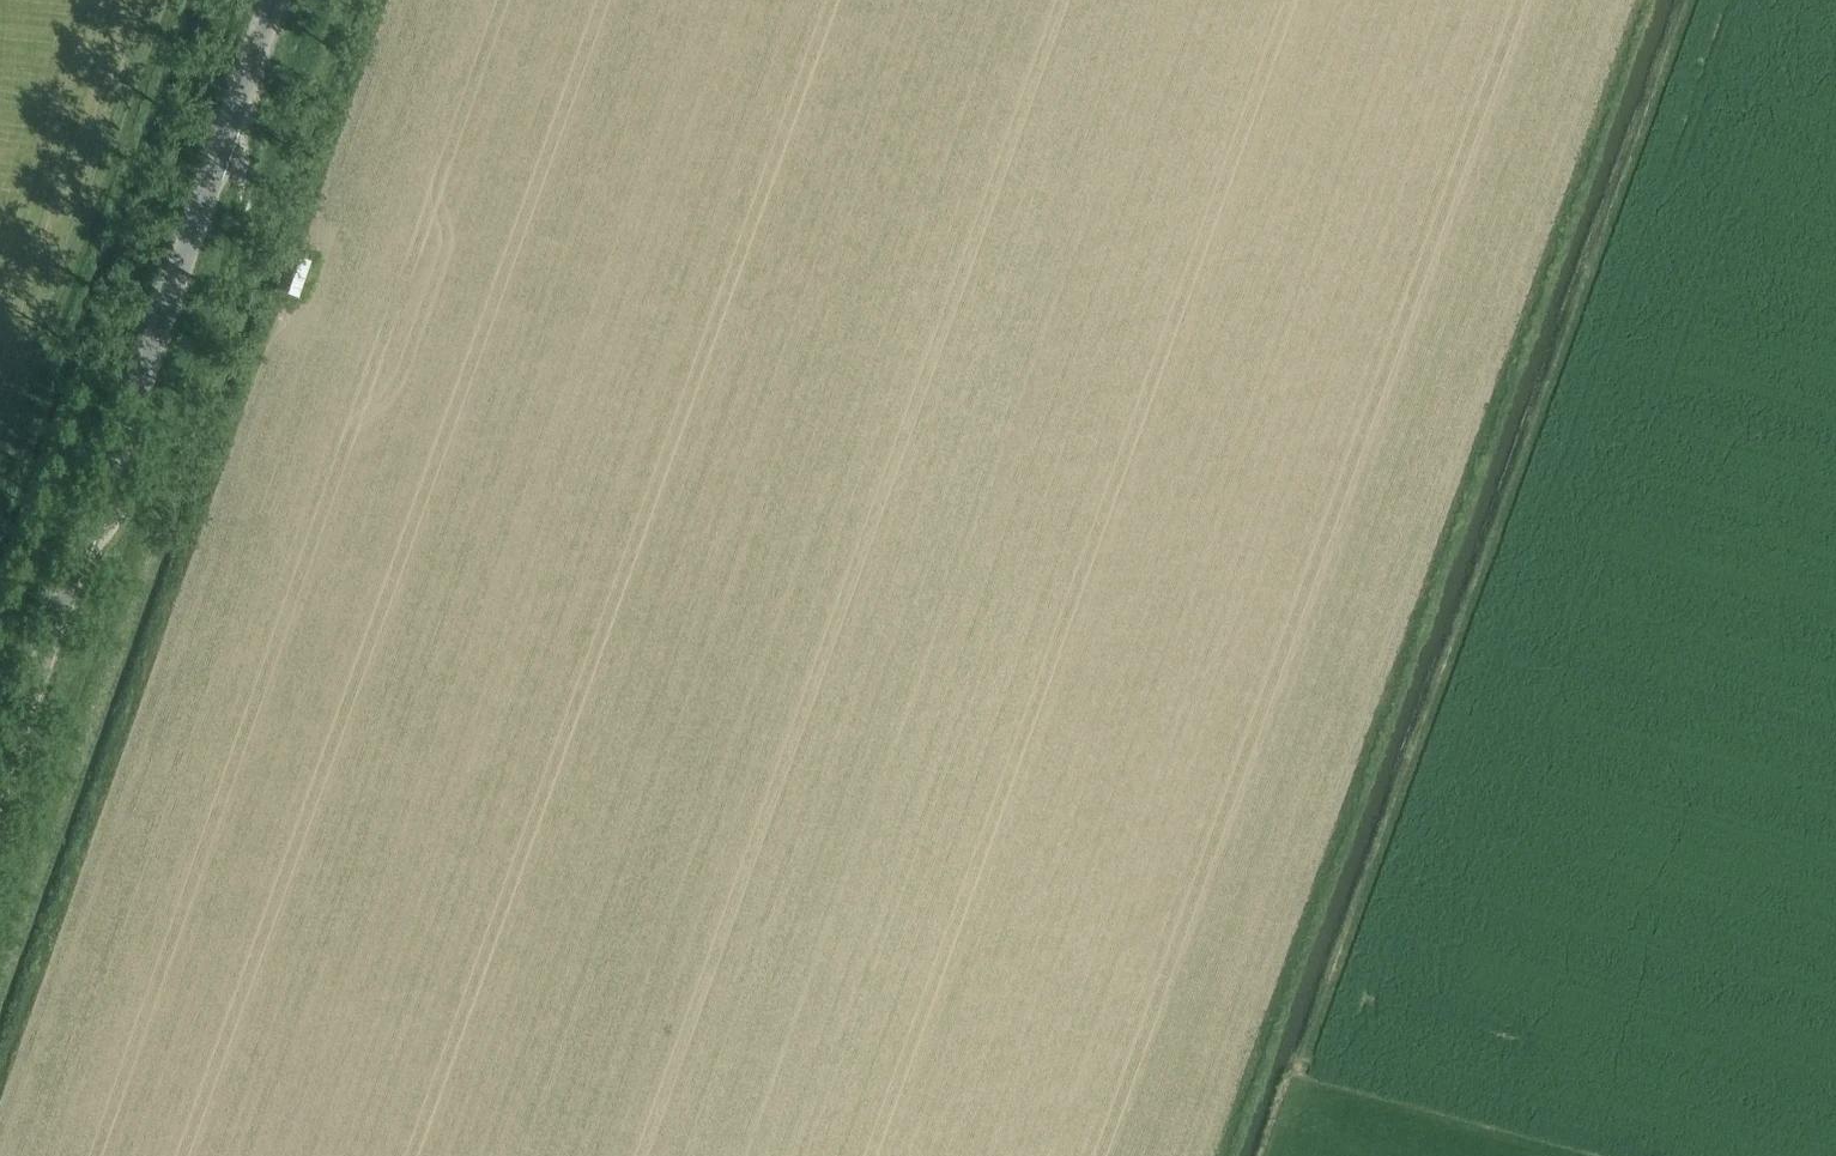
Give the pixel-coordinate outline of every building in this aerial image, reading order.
[(297,297),(310,261),(291,254),(278,290),(297,297)]
